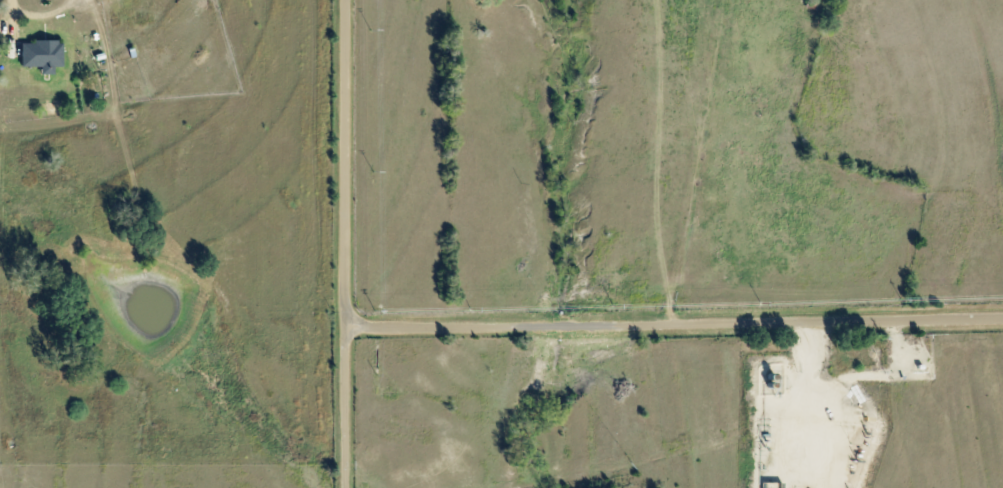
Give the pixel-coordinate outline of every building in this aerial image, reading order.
[(41,67),(41,75),(54,75),(54,68),(63,67),(62,42),(21,43),(22,68),(41,67)]
